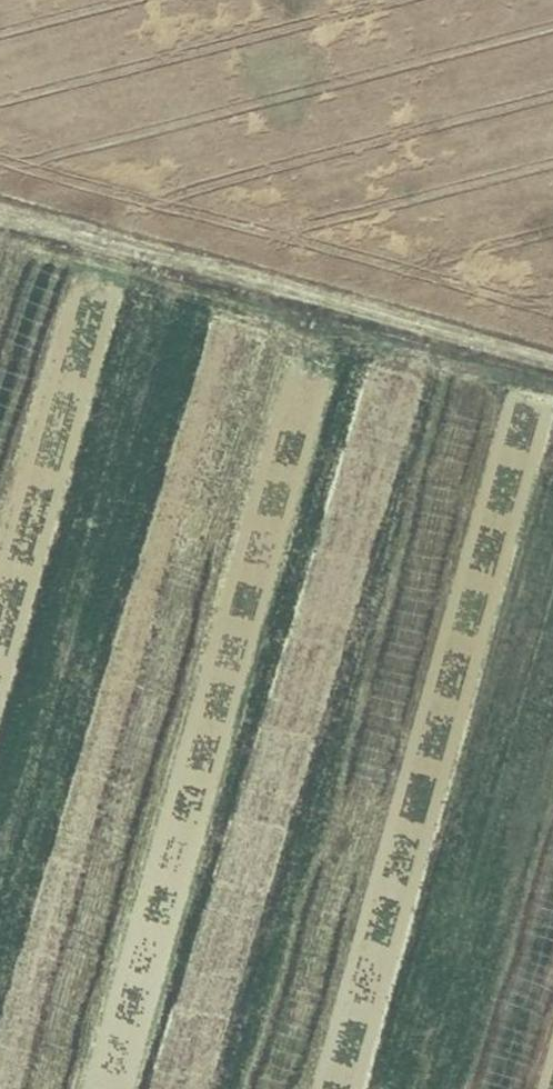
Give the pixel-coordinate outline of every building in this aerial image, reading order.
[(107,1081),(104,1088),(136,1088),(107,1081)]
